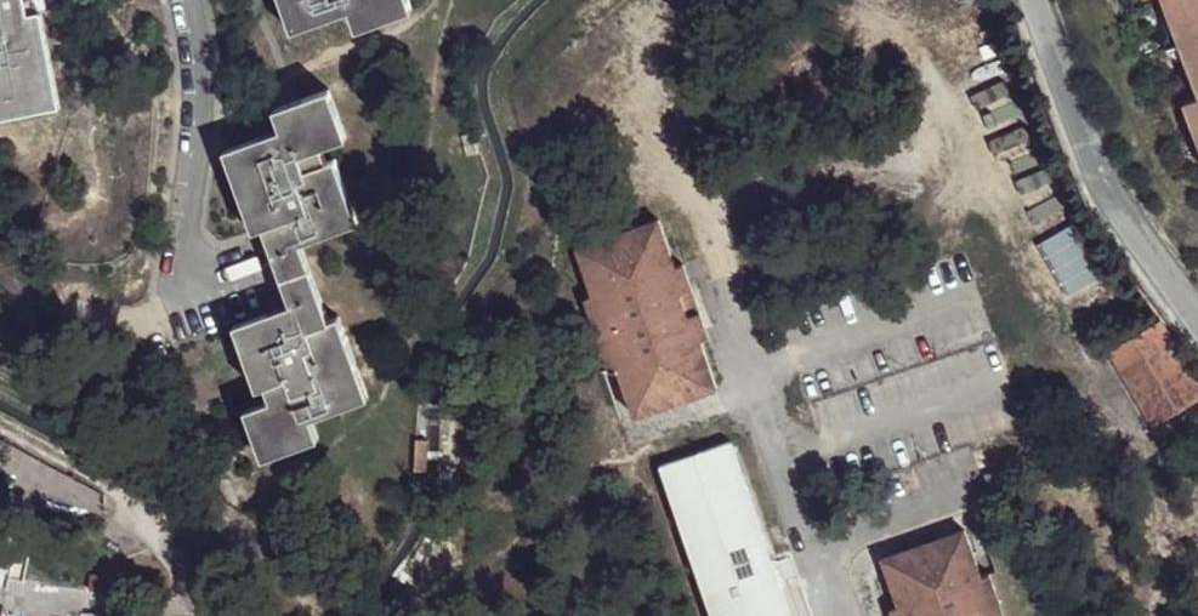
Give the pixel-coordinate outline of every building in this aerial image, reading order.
[(60,106),(40,10),(28,12),(25,0),(0,0),(0,118),(60,106)] [(292,30),(349,11),(357,28),(411,9),(408,0),(281,0),(292,30)] [(1197,82),(1197,0),(1168,0),(1197,82)] [(282,126),(228,148),(256,228),(268,225),(296,301),(238,324),(258,386),(268,384),(272,398),(248,409),(265,458),(319,438),(313,417),(368,395),(338,317),(329,320),(303,244),(359,221),(334,159),(328,161),(323,147),(346,136),(329,88),(275,109),(282,126)] [(1187,102),(1197,131),(1197,98),(1187,102)] [(1071,224),(1036,245),(1067,297),(1103,276),(1071,224)] [(659,287),(641,241),(560,271),(578,319),(572,322),(599,394),(608,392),(624,435),(704,405),(687,360),(693,358),(665,284),(659,287)] [(1111,348),(1154,422),(1197,396),(1197,375),(1164,320),(1111,348)] [(663,467),(716,615),(788,615),(728,445),(663,467)] [(958,539),(878,572),(894,615),(998,615),(986,583),(979,586),(958,539)]
